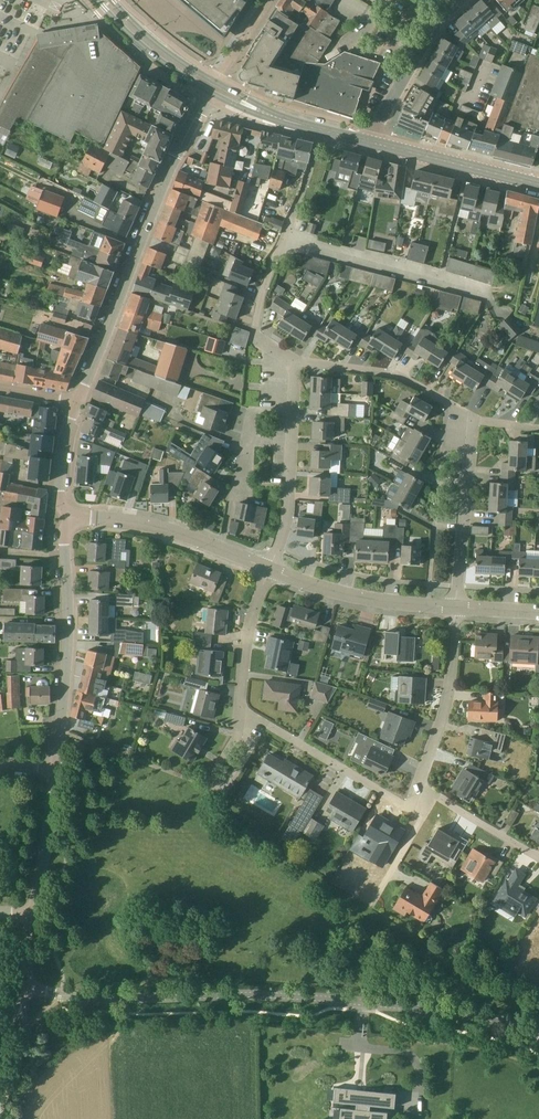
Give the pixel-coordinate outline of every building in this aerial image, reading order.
[(1,151),(17,118),(64,142),(111,49),(110,49),(55,0),(43,0),(0,86),(0,150),(1,151)] [(226,36),(228,32),(234,23),(247,2),(243,0),(178,0),(226,36)] [(311,27),(323,8),(310,0),(280,0),(277,6),(276,8),(275,8),(268,20),(269,21),(264,29),(263,28),(258,36),(251,46),(252,46),(247,54),(246,57),(248,58),(242,68),(243,69),(241,70),(240,71),(239,72),(238,73),(238,74),(238,75),(238,77),(238,78),(239,79),(240,80),(240,81),(241,81),(242,82),(243,82),(244,82),(245,82),(247,82),(248,82),(248,83),(263,88),(263,87),(266,88),(265,91),(273,94),(273,95),(285,98),(285,97),(294,100),(294,99),(298,89),(301,72),(274,64),(285,44),(288,46),(298,30),(327,48),(332,40),(311,27)] [(335,0),(310,0),(323,8),(328,12),(335,0)] [(485,22),(491,28),(500,21),(497,17),(502,13),(493,3),(488,7),(482,0),(473,8),(485,22)] [(507,12),(513,6),(515,8),(524,0),(497,0),(507,12)] [(534,34),(538,22),(538,7),(534,5),(524,29),(526,30),(524,34),(536,38),(537,35),(534,34)] [(476,30),(485,22),(473,8),(464,16),(476,30)] [(479,33),(476,30),(464,16),(454,24),(460,30),(455,36),(466,45),(470,41),(479,33)] [(462,51),(466,45),(455,36),(451,42),(443,38),(437,48),(452,57),(459,61),(464,52),(462,51)] [(485,60),(486,59),(490,47),(484,45),(479,57),(485,60)] [(491,46),(490,47),(486,59),(485,60),(492,62),(497,49),(491,46)] [(446,68),(452,57),(437,48),(431,59),(446,68)] [(294,99),(294,100),(353,118),(362,89),(365,90),(368,80),(372,81),(380,63),(345,52),(325,64),(317,63),(304,62),(301,72),(298,89),(294,99)] [(512,161),(532,166),(538,147),(538,58),(530,55),(523,73),(493,156),(497,157),(512,161)] [(453,72),(446,68),(431,59),(425,69),(440,78),(444,81),(447,83),(453,72)] [(468,149),(476,151),(493,156),(523,73),(503,65),(491,95),(497,98),(482,136),(474,134),(468,149)] [(435,97),(444,81),(440,78),(425,69),(419,80),(427,84),(424,90),(435,97)] [(458,75),(465,77),(471,80),(473,74),(461,69),(458,75)] [(163,85),(148,78),(141,74),(129,99),(134,101),(132,103),(134,104),(131,110),(138,114),(141,108),(142,108),(143,106),(154,111),(153,114),(157,116),(154,123),(166,128),(164,131),(174,136),(181,119),(178,118),(180,114),(183,116),(187,107),(189,107),(190,105),(189,103),(190,100),(171,89),(170,89),(163,85)] [(471,80),(465,77),(459,90),(466,92),(471,80)] [(402,112),(402,113),(397,126),(422,136),(429,123),(433,113),(439,99),(435,97),(424,90),(423,90),(419,87),(409,104),(406,102),(405,106),(404,106),(403,106),(401,112),(402,112)] [(479,118),(481,113),(462,105),(460,110),(479,118)] [(136,165),(155,174),(174,136),(164,131),(123,111),(122,112),(104,149),(122,158),(132,135),(142,140),(141,142),(142,146),(144,147),(136,165)] [(429,123),(422,136),(422,137),(437,143),(447,119),(433,113),(429,123)] [(437,143),(446,146),(446,147),(449,141),(468,149),(474,134),(478,125),(458,117),(456,122),(447,119),(437,143)] [(225,139),(220,164),(233,167),(243,128),(243,127),(227,123),(217,120),(212,136),(225,139)] [(258,147),(279,152),(282,136),(262,131),(258,147)] [(282,136),(279,152),(275,169),(278,170),(278,168),(282,169),(285,159),(292,161),(298,139),(282,136)] [(313,143),(298,139),(292,161),(285,159),(282,169),(290,171),(291,165),(299,167),(298,168),(306,171),(313,143)] [(21,148),(11,143),(5,154),(15,159),(21,148)] [(137,172),(134,180),(149,187),(155,174),(136,165),(122,158),(104,149),(92,143),(78,170),(97,180),(105,165),(124,174),(126,171),(131,173),(133,172),(134,171),(137,172)] [(332,169),(337,171),(352,175),(350,184),(348,188),(358,190),(359,188),(363,174),(357,173),(357,171),(361,156),(344,151),(342,161),(335,159),(332,169)] [(189,156),(185,163),(192,166),(194,158),(189,156)] [(368,157),(363,174),(359,188),(365,190),(369,176),(377,179),(383,162),(368,157)] [(254,163),(251,176),(249,185),(258,187),(260,178),(268,180),(271,166),(264,165),(265,161),(256,159),(256,163),(254,163)] [(211,163),(207,183),(229,188),(229,187),(233,167),(220,164),(219,164),(211,162),(210,162),(210,163),(211,163)] [(396,194),(401,201),(403,189),(406,167),(391,164),(388,182),(377,180),(375,196),(389,198),(389,193),(396,194)] [(411,191),(403,189),(401,201),(401,203),(414,207),(416,201),(418,191),(431,194),(435,175),(416,170),(411,191)] [(278,192),(284,174),(275,171),(268,188),(278,192)] [(179,172),(173,189),(198,198),(205,181),(179,172)] [(454,179),(435,175),(431,194),(443,197),(439,213),(454,216),(457,203),(449,201),(454,179)] [(230,211),(241,214),(249,185),(238,182),(230,211)] [(466,185),(461,208),(470,210),(468,219),(474,220),(471,233),(477,235),(482,213),(486,197),(485,197),(478,195),(481,185),(473,183),(472,186),(466,185)] [(104,184),(100,193),(95,202),(111,209),(119,191),(104,184)] [(37,209),(57,216),(61,207),(64,198),(33,186),(28,199),(38,205),(37,209)] [(486,197),(482,213),(491,215),(489,223),(502,227),(505,216),(503,216),(505,202),(499,201),(501,190),(493,188),(492,191),(487,189),(485,197),(486,197)] [(198,198),(173,189),(166,204),(181,210),(184,211),(186,205),(194,208),(192,214),(199,216),(205,201),(198,198)] [(525,196),(517,193),(507,191),(505,202),(503,216),(505,216),(511,218),(513,208),(522,210),(513,256),(523,258),(521,268),(527,269),(531,252),(538,209),(538,200),(525,196)] [(95,202),(85,196),(78,209),(95,217),(93,220),(103,225),(126,236),(134,221),(118,213),(111,209),(95,202)] [(125,200),(118,213),(134,221),(140,207),(125,200)] [(226,209),(205,201),(199,216),(196,223),(191,235),(195,236),(209,243),(212,245),(221,224),(226,209)] [(181,210),(166,204),(160,220),(183,230),(184,226),(176,222),(181,210)] [(226,209),(221,224),(258,238),(264,224),(230,211),(226,209)] [(281,230),(284,222),(274,218),(271,226),(281,230)] [(184,231),(183,230),(160,220),(154,236),(171,243),(171,242),(178,245),(184,231)] [(187,233),(191,235),(196,223),(191,221),(187,233)] [(22,237),(25,229),(10,223),(7,231),(22,237)] [(308,232),(314,234),(317,225),(311,223),(308,232)] [(57,225),(54,233),(61,235),(70,238),(73,232),(57,225)] [(125,243),(94,231),(88,245),(120,257),(125,243)] [(61,235),(59,242),(74,248),(74,249),(81,252),(79,258),(114,271),(120,257),(88,245),(88,246),(70,238),(61,235)] [(206,250),(209,243),(195,236),(192,245),(206,250)] [(403,246),(405,238),(398,236),(396,244),(403,246)] [(407,259),(415,261),(420,244),(412,242),(407,259)] [(420,244),(415,261),(424,264),(429,247),(420,244)] [(187,256),(189,252),(190,250),(177,245),(175,251),(187,256)] [(203,257),(206,250),(192,245),(190,250),(189,252),(203,257)] [(160,269),(166,254),(150,247),(144,263),(152,266),(160,269)] [(35,265),(39,255),(26,251),(23,260),(35,265)] [(187,256),(175,251),(171,261),(184,265),(186,259),(187,256)] [(186,259),(201,264),(203,257),(189,252),(187,256),(186,259)] [(108,289),(114,271),(79,258),(72,255),(69,263),(73,265),(69,276),(83,282),(88,283),(108,289)] [(306,255),(302,267),(311,270),(314,257),(306,255)] [(314,257),(311,270),(319,272),(322,259),(314,257)] [(452,272),(456,259),(449,257),(446,271),(452,272)] [(184,265),(198,271),(201,264),(186,259),(184,265)] [(243,266),(244,262),(236,259),(229,279),(249,286),(255,270),(243,266)] [(322,259),(319,272),(327,274),(331,261),(322,259)] [(462,261),(456,259),(452,272),(459,274),(462,261)] [(469,263),(462,261),(459,274),(465,276),(469,263)] [(149,277),(152,266),(144,263),(133,291),(143,295),(188,311),(195,290),(174,283),(172,290),(154,283),(156,280),(149,277)] [(475,265),(469,263),(465,276),(472,278),(475,265)] [(343,264),(339,277),(349,280),(353,267),(343,264)] [(482,267),(475,265),(472,278),(478,280),(482,267)] [(353,267),(349,280),(357,282),(360,269),(353,267)] [(488,269),(482,267),(478,280),(485,282),(488,269)] [(367,271),(360,269),(357,282),(364,284),(367,271)] [(495,271),(488,269),(485,282),(491,284),(495,271)] [(375,273),(367,271),(364,284),(371,286),(375,273)] [(318,287),(324,278),(317,273),(316,275),(315,275),(310,283),(311,283),(315,285),(317,287),(318,287)] [(385,276),(375,273),(371,286),(381,289),(385,276)] [(396,278),(385,276),(381,289),(392,292),(396,278)] [(219,300),(222,301),(244,309),(245,304),(242,303),(244,297),(236,294),(238,287),(226,282),(219,300)] [(48,291),(63,296),(64,296),(64,297),(70,298),(100,306),(101,306),(108,289),(88,283),(85,293),(50,283),(48,291)] [(278,285),(275,290),(281,295),(285,289),(278,285)] [(425,290),(417,288),(416,295),(423,297),(425,290)] [(462,296),(440,290),(435,308),(456,313),(458,309),(459,310),(462,296)] [(126,311),(161,322),(163,314),(153,311),(153,309),(148,308),(151,299),(132,293),(126,311)] [(469,298),(462,296),(459,310),(465,311),(469,298)] [(278,325),(291,333),(303,313),(277,297),(270,307),(284,316),(278,325)] [(291,305),(302,311),(306,304),(295,297),(291,305)] [(67,307),(60,305),(55,303),(53,310),(54,311),(54,312),(67,316),(70,310),(76,312),(76,314),(95,321),(100,306),(70,298),(67,307)] [(475,300),(469,298),(465,311),(471,313),(475,300)] [(482,301),(475,300),(471,313),(478,315),(482,301)] [(244,309),(222,301),(218,312),(215,311),(213,318),(225,323),(228,316),(236,319),(238,313),(242,314),(244,309)] [(529,307),(522,304),(518,311),(525,315),(529,307)] [(161,322),(126,311),(120,327),(140,334),(142,326),(158,331),(161,322)] [(67,316),(54,312),(52,319),(65,323),(67,316)] [(303,313),(291,333),(303,341),(309,332),(314,335),(321,325),(303,313)] [(169,323),(171,317),(164,315),(162,321),(169,323)] [(500,325),(512,338),(522,329),(510,316),(500,325)] [(327,328),(321,325),(314,335),(326,342),(329,337),(336,342),(345,327),(333,319),(327,328)] [(42,339),(47,341),(63,346),(81,353),(88,338),(93,325),(86,323),(80,336),(42,324),(38,338),(42,339)] [(397,325),(391,336),(381,350),(394,358),(399,349),(405,353),(412,342),(401,335),(405,329),(397,325)] [(234,326),(229,342),(245,347),(250,331),(234,326)] [(352,331),(345,327),(336,342),(348,349),(354,340),(360,344),(367,333),(355,326),(352,331)] [(108,358),(144,371),(147,361),(131,355),(140,334),(120,327),(108,358)] [(372,337),(367,333),(360,344),(366,348),(371,351),(375,346),(381,350),(391,336),(378,328),(372,337)] [(18,353),(23,336),(0,329),(0,348),(18,353)] [(205,349),(222,354),(226,341),(209,336),(205,349)] [(519,336),(515,346),(538,354),(538,352),(538,343),(519,336)] [(414,339),(412,342),(405,353),(411,356),(417,360),(420,355),(427,359),(436,344),(423,337),(420,343),(414,339)] [(158,365),(155,375),(156,375),(177,383),(188,348),(158,339),(156,347),(163,350),(158,365)] [(436,344),(427,359),(439,367),(445,358),(451,362),(457,351),(446,344),(442,349),(436,344)] [(353,357),(363,363),(370,351),(359,345),(353,357)] [(63,346),(62,348),(54,346),(52,355),(77,364),(81,353),(63,346)] [(457,351),(451,362),(457,365),(451,374),(463,382),(473,368),(466,363),(469,358),(457,351)] [(20,353),(15,381),(31,384),(34,368),(33,368),(33,359),(23,357),(24,353),(20,353)] [(52,355),(50,361),(58,363),(55,372),(73,375),(77,364),(52,355)] [(120,372),(133,377),(132,380),(151,387),(156,375),(155,375),(144,371),(108,358),(102,374),(118,380),(120,372)] [(478,359),(473,368),(463,382),(475,390),(481,381),(487,384),(494,374),(488,370),(490,367),(478,359)] [(48,370),(46,370),(47,364),(42,363),(41,369),(34,368),(31,384),(45,386),(48,370)] [(47,364),(46,370),(48,370),(45,386),(67,390),(73,375),(55,372),(51,371),(52,365),(47,364)] [(494,374),(487,384),(499,392),(502,387),(508,391),(521,372),(508,364),(500,378),(494,374)] [(14,381),(16,372),(0,369),(0,379),(14,381)] [(508,391),(521,399),(527,390),(533,394),(538,384),(538,378),(531,373),(528,377),(521,372),(508,391)] [(156,375),(151,387),(178,397),(182,385),(177,383),(156,375)] [(312,392),(331,393),(331,386),(341,386),(341,379),(331,378),(332,378),(312,377),(312,392)] [(139,416),(146,400),(99,380),(93,396),(139,416)] [(362,395),(372,395),(372,381),(363,381),(362,395)] [(311,408),(322,408),(332,409),(332,415),(345,416),(345,417),(356,417),(356,404),(330,403),(331,393),(312,392),(311,408)] [(226,416),(217,412),(221,400),(204,393),(197,410),(202,412),(200,416),(206,418),(203,425),(224,433),(227,426),(223,424),(226,416)] [(34,403),(1,397),(0,403),(0,410),(31,416),(31,418),(36,419),(40,419),(41,406),(42,404),(34,403)] [(402,400),(398,406),(395,412),(407,419),(410,413),(425,421),(433,407),(415,397),(410,404),(402,400)] [(87,416),(113,428),(116,421),(105,416),(107,411),(90,403),(85,415),(87,416)] [(55,428),(57,408),(41,406),(40,419),(36,419),(34,433),(48,435),(48,428),(55,428)] [(407,419),(395,412),(392,410),(388,416),(403,425),(407,419)] [(345,416),(332,415),(326,415),(326,422),(315,422),(314,438),(333,439),(333,430),(345,431),(345,417),(345,416)] [(127,434),(113,428),(87,416),(81,431),(103,441),(107,434),(124,441),(127,434)] [(401,439),(423,451),(431,438),(409,426),(401,439)] [(54,435),(48,435),(34,433),(33,433),(32,448),(30,449),(31,450),(30,456),(45,458),(46,450),(53,451),(54,435)] [(509,455),(527,456),(527,448),(533,448),(534,435),(522,434),(521,441),(510,440),(509,455)] [(401,438),(390,457),(404,465),(407,460),(416,464),(423,451),(401,439),(401,438)] [(49,481),(52,458),(45,458),(30,456),(31,450),(30,449),(0,440),(0,452),(5,453),(4,462),(12,464),(13,464),(14,458),(31,460),(29,479),(49,481)] [(187,462),(189,463),(195,467),(198,462),(214,472),(224,457),(201,442),(196,450),(195,449),(191,455),(179,447),(174,456),(180,459),(187,462)] [(116,452),(93,443),(92,457),(82,456),(81,467),(79,466),(77,482),(94,484),(95,473),(97,473),(98,464),(111,466),(116,452)] [(341,460),(341,452),(341,444),(325,444),(325,451),(313,450),(312,467),(331,467),(331,460),(341,460)] [(535,456),(527,456),(509,455),(509,463),(503,462),(502,476),(515,477),(515,470),(534,472),(535,456)] [(404,465),(390,457),(387,463),(396,468),(401,471),(404,465)] [(182,471),(186,471),(189,463),(187,462),(180,459),(179,464),(184,465),(182,471)] [(12,464),(4,462),(0,461),(0,490),(6,491),(20,494),(18,501),(29,503),(30,496),(37,497),(37,489),(9,483),(13,464),(12,464)] [(137,465),(124,461),(120,473),(119,472),(111,494),(127,499),(135,478),(142,480),(148,464),(139,461),(137,465)] [(197,468),(195,467),(189,463),(186,471),(183,478),(200,489),(195,496),(209,505),(218,490),(207,483),(211,477),(197,468)] [(160,469),(160,484),(152,484),(152,502),(169,502),(168,496),(175,496),(175,491),(184,473),(167,473),(167,468),(160,469)] [(408,474),(402,471),(401,473),(399,472),(394,480),(396,481),(395,483),(416,495),(423,482),(408,473),(408,474)] [(374,474),(367,480),(375,488),(381,481),(374,474)] [(515,477),(502,476),(502,483),(491,482),(490,497),(507,498),(508,490),(514,490),(515,477)] [(311,494),(332,495),(332,501),(329,501),(329,502),(350,503),(351,488),(330,487),(331,479),(312,477),(311,494)] [(416,495),(395,483),(394,486),(392,485),(387,493),(389,494),(387,497),(389,498),(388,501),(376,498),(372,498),(371,504),(384,507),(397,509),(400,504),(408,509),(416,495)] [(30,496),(29,503),(33,504),(32,517),(45,519),(48,491),(37,489),(37,497),(30,496)] [(5,500),(18,502),(18,501),(20,494),(6,491),(5,500)] [(507,506),(507,498),(490,497),(489,512),(500,512),(500,519),(512,520),(513,506),(507,506)] [(320,530),(321,519),(323,502),(315,501),(314,513),(307,512),(306,518),(300,518),(297,535),(313,538),(314,529),(320,530)] [(239,502),(236,517),(253,521),(252,525),(262,527),(266,509),(259,506),(239,502)] [(30,517),(28,517),(28,522),(20,521),(21,509),(2,507),(0,526),(0,529),(43,534),(45,519),(32,517),(30,517)] [(514,533),(515,520),(512,520),(511,527),(504,526),(504,533),(514,533)] [(239,522),(231,521),(229,534),(237,536),(239,522)] [(351,523),(351,525),(350,542),(357,543),(356,560),(372,561),(374,528),(365,528),(365,524),(351,523)] [(350,542),(351,525),(336,524),(336,533),(326,533),(324,552),(342,553),(343,542),(350,542)] [(374,528),(372,561),(388,562),(389,540),(396,541),(397,526),(384,525),(384,529),(374,528)] [(397,526),(396,541),(404,541),(405,526),(397,526)] [(0,529),(0,545),(41,550),(43,534),(0,529)] [(110,568),(113,568),(126,569),(126,562),(121,562),(122,550),(125,550),(126,539),(106,538),(106,543),(90,542),(88,560),(110,562),(110,568)] [(514,544),(513,551),(512,564),(519,564),(519,575),(533,576),(534,559),(534,550),(527,550),(526,552),(520,552),(520,545),(514,544)] [(419,564),(420,546),(402,545),(402,562),(409,562),(409,563),(419,564)] [(490,573),(491,556),(483,556),(484,550),(477,549),(476,573),(490,573)] [(499,557),(491,556),(490,573),(505,574),(506,564),(512,564),(513,551),(500,551),(499,557)] [(0,558),(0,569),(16,570),(22,570),(22,583),(41,584),(42,567),(23,565),(23,566),(16,565),(17,559),(0,558)] [(224,588),(216,585),(221,573),(198,563),(190,582),(213,591),(209,602),(218,603),(224,588)] [(126,569),(113,568),(113,572),(90,571),(89,588),(108,589),(109,580),(125,581),(126,569)] [(21,589),(5,588),(4,600),(21,600),(28,600),(27,613),(44,614),(45,596),(28,595),(21,595),(21,589)] [(133,596),(133,594),(112,594),(112,601),(109,601),(109,600),(91,599),(90,617),(109,617),(116,618),(116,605),(133,606),(133,605),(133,596)] [(273,624),(283,627),(286,618),(315,627),(319,613),(295,605),(294,610),(279,606),(273,624)] [(195,640),(211,642),(212,633),(226,635),(228,610),(208,608),(206,633),(196,632),(195,640)] [(109,617),(90,617),(90,634),(108,635),(108,634),(111,634),(111,642),(114,642),(128,642),(144,644),(144,632),(138,632),(126,629),(115,629),(115,630),(108,630),(109,617)] [(56,625),(55,625),(5,623),(5,641),(55,642),(56,625)] [(371,629),(362,627),(362,626),(355,624),(354,630),(339,625),(333,645),(351,650),(350,653),(363,657),(371,629)] [(326,643),(330,627),(323,625),(321,630),(315,629),(312,639),(326,643)] [(386,632),(385,654),(398,655),(397,660),(414,662),(416,637),(400,636),(400,631),(397,631),(397,632),(386,632)] [(502,661),(503,644),(503,643),(497,642),(497,634),(478,633),(476,657),(493,658),(493,660),(502,661)] [(502,661),(537,663),(537,672),(538,672),(538,645),(538,638),(520,637),(520,635),(512,635),(512,645),(503,644),(502,661)] [(288,671),(294,642),(269,637),(267,648),(270,649),(267,667),(288,671)] [(210,650),(211,642),(195,640),(194,649),(199,649),(196,674),(212,675),(212,678),(223,679),(224,670),(222,670),(224,651),(210,650)] [(308,650),(309,642),(300,640),(298,648),(308,650)] [(128,642),(114,642),(113,648),(99,644),(97,652),(88,649),(85,663),(85,665),(102,669),(110,672),(115,654),(118,655),(118,653),(143,656),(144,645),(144,644),(128,642)] [(16,660),(8,660),(7,671),(31,672),(31,664),(43,665),(44,648),(27,648),(17,648),(16,660)] [(101,676),(102,669),(85,665),(78,691),(104,697),(107,687),(104,687),(107,677),(101,676)] [(372,681),(376,674),(371,671),(367,678),(372,681)] [(132,689),(148,690),(150,673),(134,672),(132,689)] [(19,676),(9,676),(10,709),(18,708),(20,708),(19,676)] [(184,685),(200,689),(194,713),(213,718),(220,694),(207,690),(209,682),(186,676),(184,685)] [(426,677),(400,676),(399,693),(396,692),(395,702),(421,703),(422,685),(426,685),(426,677)] [(297,711),(301,685),(266,680),(264,698),(286,701),(285,710),(297,711)] [(333,686),(315,681),(312,692),(321,695),(319,700),(328,702),(333,686)] [(30,696),(30,703),(51,703),(51,687),(27,687),(27,696),(30,696)] [(104,697),(78,691),(71,716),(83,719),(85,708),(95,711),(100,712),(102,706),(104,697)] [(496,720),(498,692),(485,692),(484,702),(470,701),(469,719),(496,720)] [(121,702),(106,698),(104,702),(120,706),(121,702)] [(383,712),(386,704),(370,698),(367,706),(383,712)] [(163,720),(172,723),(183,726),(186,716),(166,711),(163,720)] [(379,736),(384,738),(395,742),(395,743),(397,744),(397,743),(403,745),(408,731),(411,732),(415,722),(388,712),(379,736)] [(102,724),(104,716),(99,715),(97,720),(96,720),(95,723),(102,724)] [(335,723),(325,719),(318,736),(327,740),(335,723)] [(193,762),(207,738),(189,727),(180,742),(176,740),(171,748),(193,762)] [(491,750),(501,752),(506,734),(485,729),(482,740),(471,737),(468,747),(469,747),(468,754),(489,759),(491,750)] [(391,771),(387,769),(393,756),(379,750),(382,743),(364,734),(357,750),(368,756),(364,765),(384,774),(388,776),(391,771)] [(125,745),(123,752),(129,754),(131,748),(125,745)] [(301,798),(308,785),(314,777),(293,765),(292,768),(269,754),(260,770),(291,789),(289,791),(301,798)] [(479,768),(475,774),(466,769),(458,783),(455,782),(450,790),(465,799),(470,791),(476,795),(484,781),(490,784),(495,775),(479,768)] [(337,791),(332,801),(328,806),(334,809),(329,818),(352,831),(365,810),(346,799),(348,797),(337,791)] [(317,807),(305,800),(291,823),(303,830),(312,815),(317,807)] [(511,826),(517,816),(520,811),(513,807),(505,822),(511,826)] [(312,815),(303,830),(317,839),(326,824),(312,815)] [(370,858),(372,860),(368,867),(369,871),(373,873),(376,872),(380,864),(383,865),(392,850),(404,830),(377,815),(373,822),(372,822),(370,824),(371,825),(365,835),(373,839),(370,846),(375,849),(370,858)] [(538,842),(538,828),(536,827),(530,837),(538,842)] [(426,841),(417,857),(427,863),(432,855),(453,867),(463,850),(457,846),(462,837),(453,832),(451,835),(439,828),(429,843),(426,841)] [(358,851),(366,837),(358,833),(350,846),(358,851)] [(489,872),(495,876),(504,862),(493,856),(492,859),(473,848),(462,867),(468,870),(467,872),(483,881),(489,872)] [(525,915),(535,899),(516,887),(525,874),(516,869),(508,882),(507,882),(497,898),(525,915)] [(444,889),(431,881),(422,897),(406,887),(394,908),(404,914),(407,911),(424,921),(425,920),(427,922),(431,921),(432,918),(431,915),(429,913),(444,889)] [(369,1110),(369,1105),(394,1107),(395,1092),(335,1087),(334,1102),(355,1104),(355,1109),(341,1108),(340,1118),(387,1118),(387,1111),(369,1110)]
